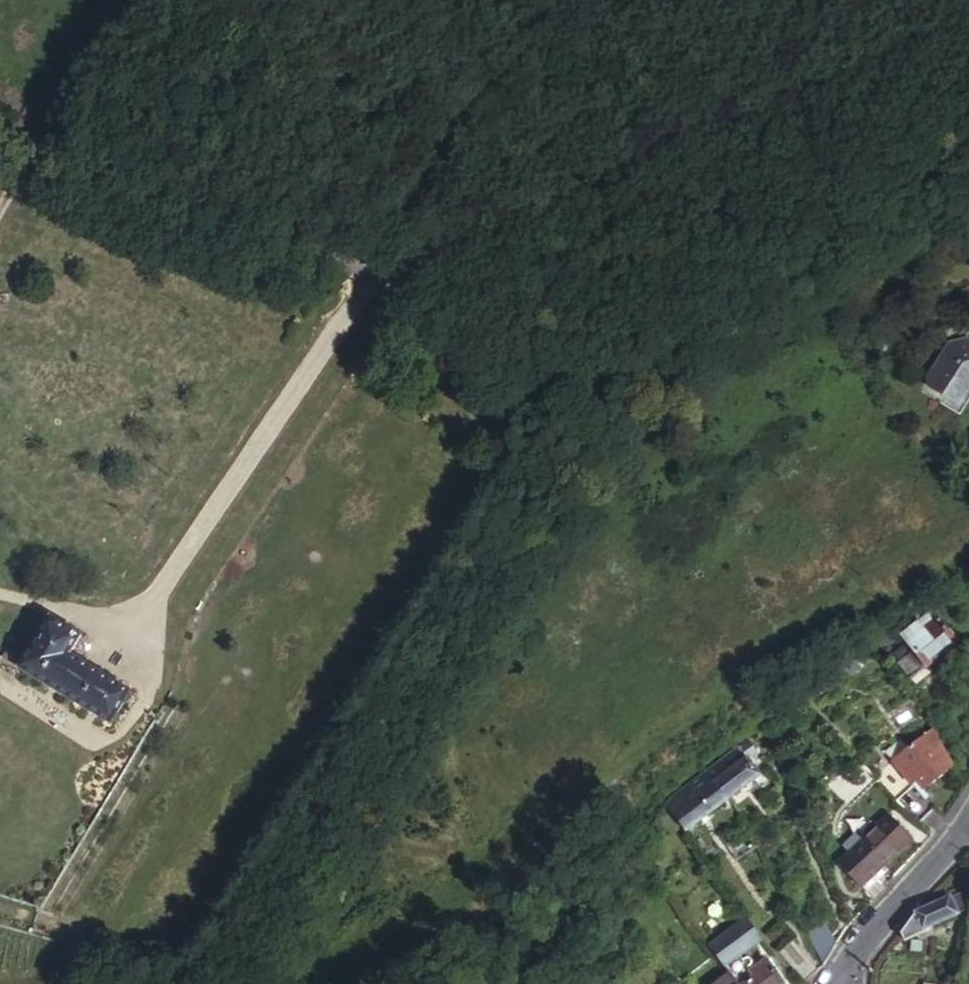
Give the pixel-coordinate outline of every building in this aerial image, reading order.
[(954,344),(936,374),(949,381),(945,388),(948,400),(964,409),(968,400),(968,341),(954,344)] [(949,381),(936,374),(932,381),(931,384),(932,387),(933,389),(935,392),(948,400),(945,388),(949,381)] [(956,644),(930,611),(913,624),(920,632),(906,644),(912,651),(895,664),(909,682),(956,644)] [(122,706),(131,690),(70,656),(82,635),(51,617),(27,659),(22,669),(114,720),(122,706)] [(9,649),(3,659),(22,669),(27,659),(9,649)] [(944,763),(947,760),(930,730),(923,736),(891,760),(867,777),(870,781),(872,783),(890,803),(911,787),(907,782),(913,778),(923,790),(949,770),(944,763)] [(702,771),(710,782),(713,780),(743,755),(736,746),(705,768),(702,771)] [(757,773),(743,755),(713,780),(726,798),(757,773)] [(867,777),(850,760),(822,788),(844,811),(872,783),(870,781),(867,777)] [(949,770),(952,768),(947,760),(944,763),(949,770)] [(676,794),(684,804),(710,782),(702,771),(676,794)] [(684,804),(681,806),(695,824),(726,798),(713,780),(710,782),(684,804)] [(912,789),(911,787),(890,803),(892,804),(912,789)] [(681,806),(671,815),(684,833),(695,824),(681,806)] [(863,840),(860,843),(880,866),(911,838),(890,815),(863,840)] [(858,834),(846,845),(851,851),(860,843),(863,840),(858,834)] [(860,843),(851,851),(840,861),(861,883),(880,866),(860,843)] [(912,911),(921,927),(961,906),(959,886),(912,911)] [(912,911),(896,928),(900,936),(923,930),(921,927),(912,911)] [(761,942),(746,921),(739,927),(755,946),(761,942)] [(804,932),(822,965),(835,945),(822,921),(804,932)] [(783,983),(774,972),(780,968),(772,958),(751,973),(739,958),(755,946),(739,927),(710,950),(731,977),(736,983),(783,983)] [(915,939),(906,937),(903,947),(913,950),(915,939)] [(817,968),(793,940),(781,949),(805,979),(817,968)]
